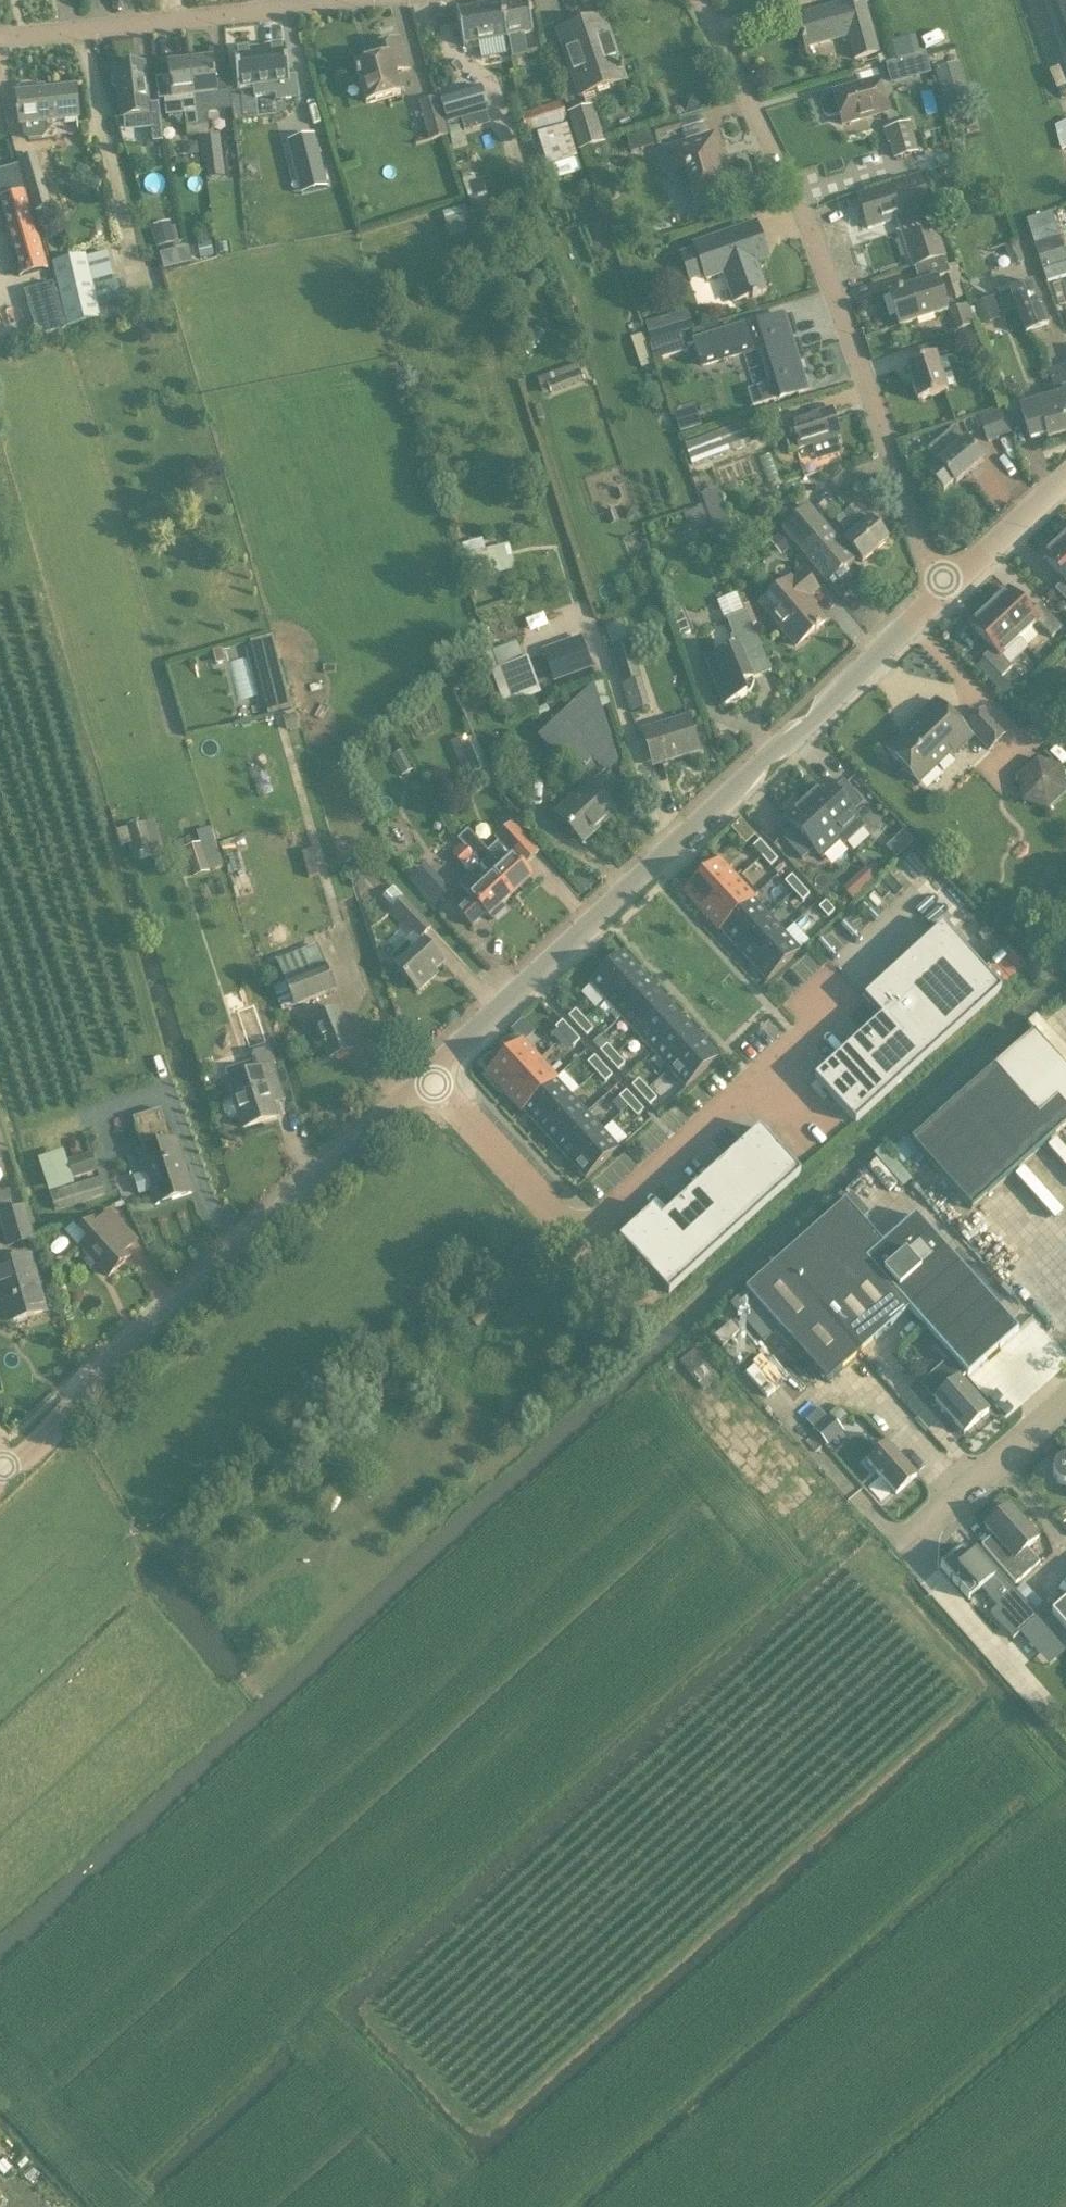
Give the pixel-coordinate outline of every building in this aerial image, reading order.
[(524,36),(533,34),(527,0),(516,0),(501,3),(507,39),(510,39),(512,58),(527,56),(524,36)] [(799,24),(806,49),(848,38),(855,60),(878,53),(865,4),(868,3),(867,0),(839,0),(840,5),(804,15),(806,22),(799,24)] [(1065,46),(1065,0),(1049,0),(1065,46)] [(481,44),(507,39),(501,3),(475,8),(476,10),(458,13),(464,45),(481,42),(481,44)] [(580,98),(625,83),(603,18),(558,33),(580,98)] [(373,62),(356,67),(367,105),(401,95),(395,74),(407,71),(399,42),(370,50),(373,62)] [(285,48),(234,54),(238,91),(254,89),(255,98),(276,96),(277,102),(298,100),(296,78),(288,79),(285,48)] [(931,75),(925,55),(925,54),(889,63),(885,64),(891,85),(918,78),(931,75)] [(887,55),(876,58),(879,66),(885,64),(889,63),(887,55)] [(214,61),(191,63),(195,98),(218,95),(215,70),(214,61)] [(191,63),(168,66),(169,78),(156,79),(158,101),(165,101),(166,118),(186,116),(196,115),(195,98),(191,63)] [(145,64),(116,67),(117,75),(113,76),(111,79),(112,87),(115,89),(118,89),(120,106),(121,120),(123,120),(124,126),(134,125),(134,118),(150,117),(153,145),(163,144),(161,127),(159,106),(150,107),(145,64)] [(227,69),(215,70),(218,95),(230,94),(227,69)] [(878,80),(875,71),(868,74),(870,83),(878,80)] [(938,84),(942,99),(967,92),(962,77),(938,84)] [(834,95),(834,97),(824,100),(821,106),(824,116),(829,119),(840,116),(843,125),(888,112),(879,83),(834,95)] [(18,89),(18,93),(17,93),(21,126),(24,126),(25,136),(30,140),(43,139),(47,134),(46,123),(79,120),(76,86),(38,90),(37,87),(35,85),(20,87),(18,89)] [(447,124),(488,112),(481,87),(440,99),(447,124)] [(681,101),(684,111),(686,112),(699,108),(700,106),(697,96),(681,101)] [(431,141),(448,137),(437,100),(421,105),(431,141)] [(528,137),(568,125),(561,100),(520,112),(528,137)] [(580,152),(604,145),(594,109),(569,116),(580,152)] [(188,136),(199,135),(197,121),(196,115),(186,116),(188,136)] [(208,120),(197,121),(199,135),(210,134),(208,120)] [(679,123),(666,127),(668,135),(681,131),(679,123)] [(1055,128),(1065,168),(1065,123),(1055,128)] [(918,153),(910,124),(885,131),(889,145),(890,144),(895,159),(918,153)] [(581,172),(568,126),(531,138),(541,170),(551,167),(555,180),(581,172)] [(314,136),(288,143),(301,196),(327,189),(314,136)] [(714,136),(666,150),(674,175),(686,172),(698,211),(723,203),(717,183),(727,180),(714,136)] [(222,160),(220,138),(202,140),(205,162),(222,160)] [(37,157),(20,162),(35,212),(51,207),(37,157)] [(898,222),(913,268),(945,257),(919,176),(856,197),(867,232),(898,222)] [(467,192),(472,210),(489,205),(484,187),(467,192)] [(47,270),(25,195),(0,202),(0,210),(20,278),(47,270)] [(443,214),(451,239),(472,233),(465,207),(443,214)] [(1026,221),(1046,283),(1065,277),(1065,257),(1052,213),(1026,221)] [(175,243),(179,242),(175,227),(171,228),(170,222),(153,226),(158,247),(175,243)] [(690,283),(706,277),(707,281),(724,275),(734,302),(767,291),(757,263),(768,259),(756,224),(694,245),(695,249),(680,254),(690,283)] [(210,243),(198,246),(201,258),(213,256),(210,243)] [(165,270),(192,264),(189,248),(160,255),(164,271),(165,270)] [(106,252),(86,257),(98,306),(127,298),(122,278),(113,280),(106,252)] [(68,328),(101,320),(98,306),(86,257),(53,264),(68,328)] [(946,259),(945,257),(913,268),(913,269),(915,269),(919,284),(889,294),(900,328),(948,312),(937,279),(948,275),(950,274),(948,268),(945,259),(946,259)] [(950,274),(948,275),(952,287),(961,284),(961,283),(955,265),(948,268),(950,274)] [(449,273),(455,290),(467,286),(461,269),(449,273)] [(1019,315),(1025,334),(1025,335),(1048,327),(1032,283),(1010,292),(1019,315)] [(53,285),(25,293),(38,339),(66,330),(53,285)] [(1001,312),(995,297),(975,305),(981,322),(997,317),(996,314),(1001,312)] [(956,332),(975,326),(968,305),(949,312),(956,332)] [(645,324),(651,344),(682,335),(693,331),(687,311),(645,324)] [(755,327),(754,325),(745,328),(696,343),(703,366),(752,351),(762,348),(774,383),(748,391),(753,408),(779,400),(808,391),(785,316),(755,327)] [(528,357),(544,336),(536,329),(519,350),(528,357)] [(688,352),(682,335),(651,344),(647,345),(653,363),(688,352)] [(921,362),(907,367),(918,402),(947,392),(936,358),(947,354),(943,343),(918,351),(921,362)] [(1056,397),(1065,429),(1065,369),(1065,367),(1049,372),(1056,397)] [(580,373),(547,384),(551,395),(584,383),(580,373)] [(1031,441),(1046,436),(1048,441),(1065,435),(1065,429),(1056,397),(1021,408),(1031,441)] [(673,412),(680,434),(699,428),(696,417),(686,420),(683,409),(673,412)] [(796,438),(786,441),(790,453),(799,450),(800,450),(811,447),(816,461),(840,453),(839,448),(839,447),(836,439),(840,438),(831,410),(791,423),(796,438)] [(988,442),(1011,434),(1003,411),(980,419),(988,442)] [(755,420),(743,425),(750,444),(762,440),(760,433),(755,420)] [(710,459),(750,444),(743,425),(702,440),(710,459)] [(927,452),(938,464),(938,465),(928,473),(944,492),(954,484),(956,486),(984,461),(966,440),(964,442),(954,429),(942,440),(927,452)] [(851,525),(857,532),(845,543),(862,563),(889,540),(872,520),(869,522),(855,506),(836,522),(844,531),(851,525)] [(828,584),(854,561),(809,508),(783,530),(828,584)] [(628,510),(626,515),(627,518),(634,516),(632,509),(628,510)] [(708,528),(702,510),(683,516),(686,523),(701,530),(708,528)] [(614,512),(607,514),(610,524),(618,522),(614,512)] [(768,542),(779,555),(789,547),(778,534),(768,542)] [(482,540),(462,546),(473,582),(514,569),(508,546),(485,552),(482,540)] [(1061,540),(1054,547),(1051,544),(1041,554),(1044,557),(1043,558),(1064,581),(1054,590),(1065,602),(1065,545),(1061,540)] [(802,571),(761,605),(796,647),(826,622),(814,608),(807,600),(818,590),(802,571)] [(989,608),(1019,640),(1037,623),(1051,638),(1062,628),(1039,605),(1030,613),(1008,591),(1007,592),(1004,589),(994,599),(997,601),(989,608)] [(1001,657),(1019,640),(989,608),(982,615),(979,612),(969,622),(971,625),(970,626),(992,649),(982,658),(1001,678),(1012,668),(1001,657)] [(714,658),(706,661),(724,706),(746,697),(746,696),(750,694),(754,685),(753,681),(752,679),(753,676),(768,670),(769,674),(771,673),(746,613),(727,621),(736,643),(733,644),(716,651),(714,656),(714,658)] [(272,638),(251,643),(269,715),(291,709),(272,638)] [(580,638),(543,652),(554,682),(591,669),(580,638)] [(625,683),(641,678),(631,645),(614,650),(625,683)] [(216,665),(225,663),(221,650),(213,652),(216,665)] [(523,660),(491,672),(503,704),(534,692),(523,660)] [(594,689),(550,730),(583,765),(594,755),(597,759),(579,775),(589,787),(557,816),(582,843),(615,813),(601,798),(616,785),(604,773),(616,763),(594,689)] [(914,728),(888,753),(919,784),(950,754),(952,757),(971,739),(971,738),(974,736),(989,752),(1006,735),(983,711),(966,727),(967,728),(964,730),(936,701),(911,725),(914,728)] [(294,716),(285,718),(288,731),(298,729),(294,716)] [(700,753),(689,718),(641,732),(653,768),(700,753)] [(449,741),(457,759),(473,752),(465,734),(449,741)] [(374,752),(383,745),(377,738),(369,745),(374,752)] [(457,759),(465,778),(481,771),(473,752),(457,759)] [(392,759),(403,777),(413,771),(403,753),(392,759)] [(1018,777),(1022,802),(1047,810),(1065,793),(1061,768),(1037,760),(1018,777)] [(804,801),(842,842),(841,842),(845,846),(865,827),(852,814),(863,804),(843,781),(832,792),(826,785),(818,792),(816,790),(804,801)] [(842,842),(804,801),(792,812),(794,814),(786,821),(792,828),(781,838),(802,860),(813,850),(822,860),(841,842),(842,842)] [(136,853),(153,848),(145,823),(128,828),(136,853)] [(499,842),(487,853),(468,832),(458,840),(474,859),(511,898),(519,890),(523,893),(532,884),(530,881),(532,879),(522,868),(538,853),(512,825),(497,840),(499,842)] [(897,835),(908,847),(913,841),(903,830),(897,835)] [(215,839),(186,847),(195,876),(223,867),(215,839)] [(769,851),(760,842),(754,848),(762,857),(769,851)] [(451,855),(463,868),(473,858),(461,846),(451,855)] [(777,861),(769,851),(762,857),(770,867),(777,861)] [(470,875),(458,886),(472,900),(458,913),(472,928),(486,915),(489,918),(490,917),(493,920),(505,909),(502,906),(511,898),(474,859),(464,868),(470,875)] [(702,912),(735,882),(734,881),(718,863),(685,894),(702,912)] [(866,891),(877,882),(865,868),(854,878),(866,891)] [(425,869),(412,880),(424,893),(436,881),(425,869)] [(735,882),(702,912),(718,930),(751,899),(752,900),(756,896),(738,877),(734,881),(735,882)] [(801,886),(792,877),(786,883),(794,893),(801,886)] [(436,881),(424,893),(435,905),(447,893),(436,881)] [(915,885),(832,959),(844,973),(865,954),(866,955),(897,928),(911,943),(942,914),(915,885)] [(809,896),(801,886),(794,893),(802,902),(809,896)] [(394,910),(405,900),(393,887),(382,897),(394,910)] [(734,947),(767,917),(752,900),(751,899),(718,930),(734,947)] [(420,939),(431,928),(405,900),(394,910),(420,939)] [(834,912),(825,902),(818,908),(827,918),(834,912)] [(750,965),(783,934),(767,917),(734,947),(750,965)] [(943,927),(864,999),(882,1018),(922,1063),(1001,992),(943,927)] [(767,982),(800,952),(783,934),(750,965),(767,982)] [(414,952),(408,945),(392,959),(399,966),(397,968),(419,992),(437,975),(435,972),(443,964),(424,943),(414,952)] [(318,947),(278,963),(286,983),(295,1007),(335,992),(326,968),(318,947)] [(606,1002),(639,971),(623,953),(589,984),(606,1002)] [(621,1019),(655,988),(639,971),(606,1002),(615,1012),(610,1016),(617,1023),(621,1019)] [(637,1036),(671,1005),(655,988),(621,1019),(637,1036)] [(1064,990),(1053,1001),(1065,1014),(1065,992),(1064,990)] [(245,991),(226,994),(230,1012),(248,1008),(245,991)] [(1065,1067),(1065,1023),(1047,1002),(1024,1024),(1065,1067)] [(653,1054),(687,1023),(671,1005),(637,1036),(653,1054)] [(330,1060),(353,1051),(337,1010),(313,1019),(330,1060)] [(577,1027),(584,1021),(576,1011),(569,1018),(577,1027)] [(922,1063),(882,1018),(847,1050),(888,1095),(922,1063)] [(593,1031),(584,1021),(577,1027),(586,1037),(593,1031)] [(571,1032),(562,1022),(555,1029),(564,1039),(571,1032)] [(669,1071),(702,1040),(687,1023),(653,1054),(669,1071)] [(254,1035),(258,1047),(266,1044),(262,1032),(254,1035)] [(580,1042),(571,1032),(564,1039),(573,1048),(580,1042)] [(911,1144),(970,1211),(1065,1126),(1065,1074),(1032,1036),(911,1144)] [(685,1089),(719,1058),(702,1040),(669,1071),(685,1089)] [(522,1043),(487,1074),(504,1093),(539,1061),(522,1043)] [(600,1052),(609,1062),(616,1056),(607,1046),(600,1052)] [(240,1116),(244,1128),(276,1118),(271,1099),(281,1096),(272,1068),(275,1067),(269,1050),(252,1056),(257,1072),(229,1081),(235,1099),(228,1101),(224,1105),(224,1109),(225,1114),(229,1118),(233,1118),(240,1116)] [(888,1095),(847,1050),(814,1079),(855,1124),(888,1095)] [(625,1065),(616,1056),(609,1062),(618,1072),(625,1065)] [(603,1067),(595,1058),(588,1064),(596,1074),(603,1067)] [(539,1061),(504,1093),(521,1111),(522,1111),(556,1080),(539,1061)] [(612,1077),(603,1067),(596,1074),(605,1083),(612,1077)] [(556,1080),(522,1111),(537,1127),(571,1097),(556,1080)] [(632,1087),(641,1097),(648,1090),(639,1081),(632,1087)] [(649,1106),(656,1100),(648,1090),(641,1097),(649,1106)] [(626,1092),(619,1099),(628,1108),(635,1102),(626,1092)] [(571,1097),(537,1127),(553,1145),(587,1114),(571,1097)] [(644,1112),(635,1102),(628,1108),(637,1118),(644,1112)] [(587,1114),(553,1145),(569,1162),(603,1132),(587,1114)] [(156,1146),(139,1152),(146,1174),(134,1178),(139,1195),(152,1191),(156,1205),(192,1194),(175,1140),(170,1142),(165,1124),(150,1129),(156,1146)] [(759,1129),(727,1159),(768,1204),(800,1174),(759,1129)] [(603,1132),(569,1162),(586,1180),(619,1149),(603,1132)] [(1052,1143),(1041,1153),(1065,1179),(1065,1158),(1052,1143)] [(92,1154),(67,1162),(73,1180),(98,1172),(92,1154)] [(768,1204),(727,1159),(695,1188),(736,1233),(768,1204)] [(100,1179),(50,1195),(56,1211),(105,1195),(100,1179)] [(703,1264),(736,1233),(695,1188),(662,1219),(703,1264)] [(844,1204),(772,1268),(810,1310),(864,1261),(908,1310),(966,1376),(1017,1332),(915,1217),(882,1246),(862,1224),(868,1218),(850,1198),(844,1204)] [(10,1246),(32,1240),(24,1209),(1,1216),(10,1246)] [(703,1264),(662,1219),(653,1209),(619,1240),(669,1294),(703,1264)] [(95,1219),(80,1233),(87,1241),(81,1247),(106,1274),(127,1254),(122,1248),(134,1238),(110,1212),(98,1223),(95,1219)] [(0,1267),(0,1296),(8,1323),(46,1312),(31,1259),(0,1267)] [(864,1261),(810,1310),(854,1359),(908,1310),(864,1261)] [(751,1287),(744,1292),(826,1383),(854,1359),(810,1310),(772,1268),(751,1287)] [(722,1347),(738,1333),(730,1323),(714,1338),(722,1347)] [(679,1364),(705,1392),(725,1374),(698,1345),(679,1364)] [(740,1370),(763,1395),(780,1380),(757,1355),(740,1370)] [(949,1358),(923,1381),(938,1397),(933,1402),(963,1435),(987,1413),(958,1381),(964,1375),(949,1358)] [(824,1442),(840,1428),(829,1416),(814,1431),(824,1442)] [(895,1495),(915,1477),(886,1445),(866,1463),(895,1495)] [(1065,1460),(1063,1460),(1061,1461),(1059,1462),(1057,1463),(1055,1465),(1053,1467),(1052,1469),(1052,1471),(1052,1474),(1052,1476),(1053,1478),(1054,1481),(1055,1482),(1057,1484),(1059,1485),(1062,1486),(1064,1487),(1065,1486),(1065,1460)] [(982,1546),(981,1547),(1014,1585),(1039,1563),(1026,1549),(1037,1538),(1009,1506),(984,1528),(995,1540),(994,1544),(986,1551),(982,1546)] [(961,1549),(939,1567),(968,1600),(980,1590),(996,1608),(989,1614),(1012,1640),(1038,1617),(1024,1602),(1015,1592),(975,1547),(966,1555),(961,1549)] [(1023,1585),(1015,1592),(1024,1602),(1032,1595),(1023,1585)] [(1050,1614),(1065,1632),(1065,1600),(1050,1614)] [(0,2164),(0,2171),(4,2175),(10,2169),(3,2162),(0,2164)]
